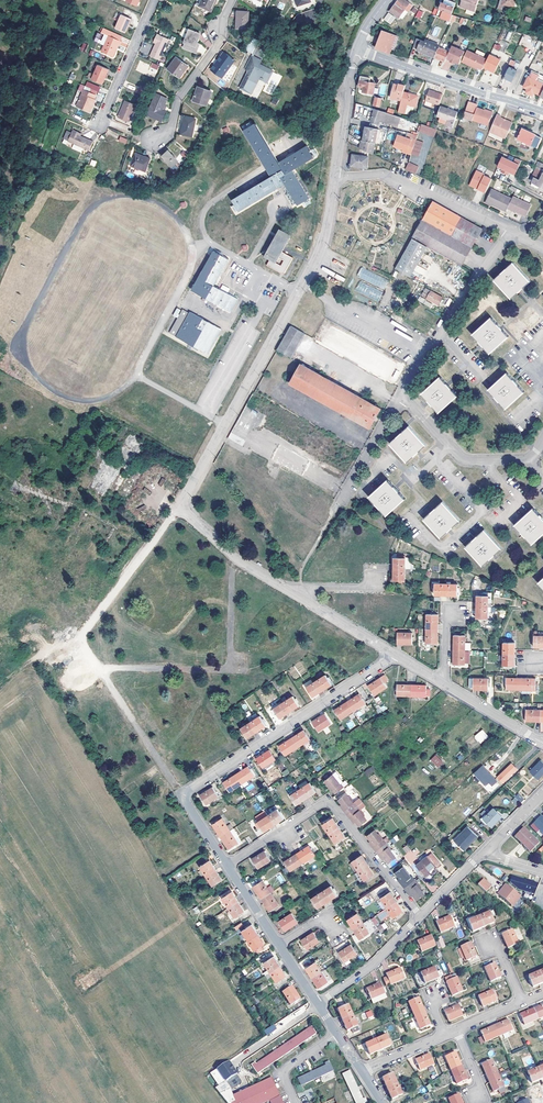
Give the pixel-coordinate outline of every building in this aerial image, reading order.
[(200,5),(198,4),(197,5),(211,12),(217,0),(202,0),(200,5)] [(399,18),(405,9),(408,12),(413,6),(405,0),(399,0),(390,12),(399,18)] [(440,9),(444,10),(441,18),(450,22),(453,15),(452,15),(457,2),(451,0),(444,0),(443,3),(442,2),(440,9)] [(475,11),(478,0),(462,0),(460,6),(475,11)] [(508,10),(513,11),(516,0),(501,0),(498,9),(502,10),(503,5),(509,6),(508,10)] [(239,11),(235,31),(246,32),(250,13),(239,11)] [(387,13),(383,20),(391,24),(395,17),(387,13)] [(126,32),(132,19),(122,15),(117,28),(125,31),(126,32)] [(465,19),(453,15),(450,22),(452,22),(452,21),(462,25),(465,19)] [(124,37),(104,27),(102,32),(106,34),(122,42),(124,37)] [(190,30),(184,42),(186,43),(184,48),(196,53),(198,48),(195,47),(200,34),(190,30)] [(390,53),(392,48),(396,36),(383,31),(377,47),(377,48),(390,53)] [(504,40),(508,42),(513,33),(508,31),(504,40)] [(122,42),(106,34),(101,43),(105,45),(102,52),(113,57),(119,45),(120,45),(122,42)] [(157,43),(151,57),(160,61),(170,39),(158,34),(154,42),(157,43)] [(440,46),(425,40),(425,41),(416,38),(413,47),(418,49),(417,50),(435,58),(440,46)] [(494,43),(491,53),(497,55),(500,45),(494,43)] [(446,60),(451,62),(451,60),(455,62),(459,64),(465,52),(460,49),(453,46),(446,60)] [(440,47),(435,57),(445,62),(449,52),(440,47)] [(482,70),(484,67),(490,55),(478,49),(475,54),(467,50),(462,61),(471,66),(472,65),(478,67),(482,70)] [(223,53),(211,70),(221,78),(232,63),(232,62),(233,60),(223,53)] [(490,55),(484,67),(495,73),(501,60),(490,54),(490,55)] [(249,72),(241,87),(251,92),(259,77),(267,81),(272,71),(260,65),(262,61),(252,56),(245,70),(249,72)] [(176,58),(168,69),(180,77),(188,66),(176,58)] [(109,70),(99,65),(92,79),(102,84),(109,70)] [(515,75),(517,71),(510,67),(505,78),(515,83),(518,77),(515,75)] [(541,95),(542,91),(542,76),(534,71),(531,77),(529,77),(524,87),(528,89),(527,92),(533,95),(535,92),(541,95)] [(262,91),(274,95),(281,75),(272,72),(268,84),(258,80),(252,96),(259,99),(262,91)] [(370,82),(360,80),(359,86),(364,88),(363,92),(373,94),(376,83),(370,82)] [(80,83),(79,87),(82,88),(81,90),(83,91),(77,106),(90,111),(95,99),(94,99),(96,95),(89,92),(91,88),(80,83)] [(402,100),(404,92),(406,86),(399,84),(398,85),(394,84),(391,97),(402,100)] [(145,96),(146,96),(148,92),(140,87),(137,92),(145,96)] [(197,87),(192,101),(206,105),(210,92),(197,87)] [(427,101),(441,106),(444,95),(431,90),(427,101)] [(419,96),(404,92),(402,100),(399,112),(405,113),(407,105),(416,107),(419,96)] [(157,94),(148,114),(162,121),(166,111),(163,110),(168,99),(157,94)] [(126,100),(118,117),(129,123),(137,106),(126,100)] [(489,125),(493,114),(485,111),(485,110),(477,107),(478,105),(469,102),(463,117),(462,116),(460,121),(471,125),(473,120),(489,125)] [(449,109),(441,106),(437,115),(441,117),(439,120),(447,123),(447,125),(453,127),(458,112),(453,111),(454,109),(450,108),(449,109)] [(382,111),(375,109),(370,122),(378,124),(379,120),(396,126),(399,119),(400,117),(398,116),(394,115),(388,113),(383,111),(382,111)] [(506,138),(507,136),(513,123),(501,117),(502,116),(498,115),(490,131),(506,138)] [(185,118),(182,135),(192,137),(196,120),(185,118)] [(272,178),(233,201),(240,212),(286,184),(299,206),(310,199),(293,171),(314,158),(308,147),(279,164),(256,124),(245,131),(272,178)] [(419,130),(435,136),(437,129),(436,129),(433,128),(432,127),(421,124),(419,130)] [(364,141),(375,143),(378,131),(379,131),(379,129),(367,126),(364,141)] [(70,135),(65,133),(63,138),(89,150),(93,141),(80,135),(81,133),(73,129),(71,132),(70,135)] [(523,129),(518,139),(537,148),(542,138),(523,129)] [(406,152),(412,153),(416,140),(398,134),(394,146),(403,149),(407,150),(406,152)] [(416,140),(412,153),(419,156),(424,141),(416,139),(416,140)] [(360,147),(373,153),(375,143),(364,141),(361,140),(360,147)] [(186,158),(189,154),(182,150),(180,155),(186,158)] [(168,151),(162,157),(172,168),(178,162),(168,151)] [(354,154),(353,165),(369,168),(370,156),(354,154)] [(136,155),(131,168),(146,173),(151,160),(136,155)] [(502,157),(498,166),(504,169),(502,171),(508,174),(509,171),(515,174),(522,160),(516,158),(514,163),(502,157)] [(409,161),(407,169),(416,172),(419,165),(409,161)] [(537,167),(533,177),(535,177),(531,185),(531,186),(538,189),(538,188),(539,185),(542,187),(542,169),(537,167)] [(478,189),(486,192),(492,179),(484,175),(485,174),(477,170),(470,183),(479,187),(478,189)] [(507,209),(508,206),(512,199),(491,189),(486,201),(506,211),(507,209)] [(513,197),(512,199),(508,206),(515,209),(514,211),(526,216),(531,205),(513,197)] [(482,229),(433,201),(430,206),(430,207),(395,269),(411,277),(428,246),(462,265),(482,229)] [(270,261),(267,266),(284,276),(293,259),(282,253),(291,236),(280,230),(264,257),(270,261)] [(201,296),(177,340),(208,357),(220,334),(201,324),(212,302),(232,313),(239,301),(214,288),(229,260),(214,252),(192,291),(193,291),(192,294),(195,296),(197,293),(201,296)] [(513,262),(494,280),(511,298),(530,281),(513,262)] [(356,290),(377,300),(381,291),(360,281),(356,290)] [(439,304),(440,303),(443,298),(426,288),(422,295),(439,305),(439,304)] [(169,335),(177,340),(201,296),(197,293),(195,296),(192,294),(169,335)] [(472,335),(489,354),(509,336),(492,317),(472,335)] [(326,321),(315,340),(395,385),(405,365),(326,321)] [(292,357),(306,334),(292,326),(278,349),(292,357)] [(370,427),(380,408),(302,364),(291,383),(370,427)] [(507,372),(488,390),(505,409),(524,391),(507,372)] [(457,395),(440,376),(421,394),(437,413),(457,395)] [(408,463),(427,446),(410,426),(390,443),(408,463)] [(231,433),(228,438),(243,446),(245,440),(231,433)] [(388,480),(370,496),(386,515),(405,498),(397,489),(394,486),(388,480)] [(443,502),(424,519),(441,538),(460,521),(443,502)] [(514,525),(531,544),(542,534),(542,519),(533,508),(514,525)] [(502,549),(486,530),(484,530),(466,547),(483,566),(502,549)] [(394,569),(405,569),(406,558),(394,558),(394,569)] [(405,569),(394,569),(394,580),(405,581),(405,569)] [(434,595),(446,595),(446,584),(434,584),(434,595)] [(446,584),(446,595),(458,595),(458,584),(446,584)] [(476,606),(488,607),(489,595),(477,595),(476,606)] [(356,597),(352,597),(352,596),(337,596),(337,607),(352,607),(352,603),(355,603),(356,597)] [(488,607),(476,606),(476,618),(488,619),(488,607)] [(426,629),(437,629),(438,614),(427,614),(426,629)] [(437,629),(426,629),(426,643),(437,644),(437,629)] [(413,633),(398,632),(398,644),(413,644),(413,633)] [(453,650),(465,650),(465,635),(453,635),(453,650)] [(542,647),(542,636),(535,636),(534,647),(542,647)] [(504,653),(515,654),(516,642),(504,642),(504,653)] [(465,665),(465,664),(465,651),(465,650),(453,650),(453,664),(465,665)] [(515,654),(504,653),(503,665),(515,665),(515,654)] [(315,680),(321,690),(331,683),(325,674),(315,680)] [(381,678),(368,686),(374,695),(387,687),(384,683),(381,678)] [(473,686),(473,688),(488,688),(489,679),(470,678),(469,686),(473,686)] [(506,690),(521,691),(521,679),(506,679),(506,690)] [(521,679),(521,691),(522,691),(522,694),(531,695),(531,691),(536,691),(536,680),(521,679)] [(312,696),(321,690),(315,680),(306,686),(312,696)] [(397,696),(412,696),(412,685),(397,685),(397,696)] [(412,685),(412,696),(427,697),(427,686),(412,685)] [(347,702),(353,712),(366,703),(359,694),(347,702)] [(283,703),(289,712),(299,706),(293,696),(283,703)] [(341,720),(353,712),(347,702),(335,710),(341,720)] [(280,718),(289,712),(283,703),(274,709),(277,713),(280,718)] [(526,721),(540,721),(541,710),(526,709),(526,721)] [(320,718),(312,722),(319,732),(331,724),(325,714),(320,718)] [(251,723),(257,732),(266,726),(260,716),(251,723)] [(247,739),(257,732),(251,723),(241,729),(247,739)] [(474,736),(480,744),(489,737),(483,729),(474,736)] [(291,738),(298,748),(310,740),(304,730),(291,738)] [(285,756),(298,748),(291,738),(279,747),(285,756)] [(436,750),(431,754),(438,763),(443,758),(436,750)] [(263,754),(257,758),(263,768),(275,761),(269,751),(263,754)] [(531,770),(539,778),(542,774),(542,761),(542,760),(531,770)] [(507,783),(511,779),(510,777),(519,769),(517,766),(518,766),(514,762),(499,777),(504,783),(505,781),(507,783)] [(483,765),(475,772),(479,776),(477,777),(480,781),(482,779),(487,785),(495,778),(483,765)] [(236,775),(242,784),(255,776),(248,766),(236,775)] [(230,792),(242,784),(236,775),(224,783),(230,792)] [(345,788),(343,785),(341,786),(336,780),(333,775),(325,781),(336,795),(345,788)] [(301,789),(307,798),(316,792),(310,783),(301,789)] [(213,787),(200,795),(207,805),(219,797),(213,787)] [(297,805),(307,798),(301,789),(291,796),(297,805)] [(345,811),(348,815),(359,807),(356,802),(354,804),(350,798),(347,794),(340,800),(342,803),(347,809),(345,811)] [(362,810),(359,807),(348,815),(351,818),(353,817),(357,822),(360,827),(368,821),(364,817),(360,811),(362,810)] [(484,817),(492,826),(503,815),(495,807),(484,817)] [(268,815),(274,825),(284,819),(277,809),(268,815)] [(264,831),(274,825),(268,815),(258,822),(264,831)] [(542,816),(531,827),(538,834),(540,831),(542,834),(542,817),(542,816)] [(221,837),(231,830),(223,818),(213,824),(221,837)] [(329,834),(339,828),(333,818),(323,825),(329,834)] [(471,841),(472,842),(479,836),(469,826),(455,840),(465,850),(469,845),(468,844),(471,841)] [(339,828),(329,834),(335,844),(345,837),(339,828)] [(523,828),(515,837),(522,844),(530,852),(539,843),(523,828)] [(231,830),(221,837),(229,849),(239,843),(231,830)] [(377,852),(388,843),(384,839),(383,840),(379,835),(375,830),(368,836),(372,841),(376,846),(374,847),(377,852)] [(390,847),(388,843),(377,852),(379,855),(381,853),(385,859),(389,864),(397,858),(393,854),(389,848),(390,847)] [(402,848),(406,853),(411,850),(407,845),(402,848)] [(296,854),(303,864),(315,856),(309,846),(296,854)] [(252,859),(258,868),(271,860),(265,851),(259,855),(252,859)] [(290,872),(303,864),(296,854),(284,862),(290,872)] [(358,871),(368,865),(362,855),(352,861),(352,862),(358,871)] [(420,869),(423,873),(425,874),(436,865),(429,856),(417,865),(420,869)] [(200,866),(207,876),(216,870),(210,860),(200,866)] [(355,873),(358,871),(352,862),(349,864),(355,873)] [(368,865),(358,871),(364,880),(374,874),(368,865)] [(405,888),(416,880),(413,877),(412,877),(407,872),(404,867),(396,873),(401,879),(404,883),(403,885),(405,888)] [(216,870),(207,876),(213,885),(222,879),(216,870)] [(508,882),(532,889),(535,880),(511,872),(508,882)] [(478,885),(486,892),(492,886),(483,879),(478,885)] [(261,899),(271,893),(263,880),(253,887),(261,899)] [(410,891),(414,896),(418,901),(425,895),(422,891),(417,885),(419,883),(416,880),(405,888),(408,892),(410,891)] [(506,884),(503,889),(504,890),(500,895),(514,907),(522,897),(506,884)] [(321,892),(327,902),(337,896),(331,886),(321,892)] [(229,907),(238,901),(232,891),(223,897),(229,907)] [(318,908),(327,902),(321,892),(312,898),(318,908)] [(387,907),(396,901),(390,892),(380,898),(387,907)] [(271,893),(261,899),(269,912),(279,905),(271,893)] [(238,901),(229,907),(235,917),(245,911),(238,901)] [(396,901),(387,907),(393,917),(402,911),(396,901)] [(479,917),(484,928),(494,923),(492,917),(495,916),(494,911),(479,917)] [(279,921),(285,931),(298,923),(291,913),(279,921)] [(354,929),(363,923),(357,914),(348,920),(354,929)] [(440,933),(454,926),(451,919),(450,916),(436,922),(440,933)] [(468,926),(470,925),(468,922),(475,919),(473,916),(465,920),(468,926)] [(454,926),(460,924),(457,917),(451,919),(454,926)] [(473,932),(484,928),(479,917),(475,919),(468,922),(470,925),(473,932)] [(396,920),(392,923),(398,930),(401,927),(396,920)] [(363,923),(354,929),(360,939),(370,933),(363,923)] [(249,940),(258,934),(252,924),(242,930),(249,940)] [(513,930),(502,934),(508,948),(518,943),(513,930)] [(301,940),(307,950),(320,942),(314,932),(301,940)] [(258,934),(249,940),(255,950),(264,944),(258,934)] [(420,949),(421,952),(436,946),(431,936),(417,942),(419,945),(417,946),(418,947),(417,948),(417,949),(417,950),(419,949),(420,949)] [(461,948),(466,961),(477,957),(471,943),(461,948)] [(351,944),(342,950),(348,960),(357,954),(351,944)] [(465,962),(466,961),(461,948),(457,949),(461,959),(463,958),(465,962)] [(270,972),(280,965),(274,956),(265,962),(270,972)] [(313,977),(322,971),(316,962),(306,968),(313,977)] [(495,964),(485,968),(491,982),(501,977),(495,964)] [(280,965),(270,972),(277,981),(286,975),(280,965)] [(421,973),(425,983),(439,978),(435,967),(421,973)] [(383,979),(387,986),(404,978),(400,968),(386,974),(387,977),(383,979)] [(322,971),(313,977),(319,987),(328,981),(322,971)] [(542,983),(542,982),(539,972),(529,977),(533,987),(542,983)] [(452,996),(463,992),(461,988),(457,978),(447,983),(452,996)] [(371,1000),(385,994),(380,983),(367,989),(371,1000)] [(292,986),(282,993),(290,1005),(300,999),(292,986)] [(479,996),(483,1007),(497,1001),(492,991),(479,996)] [(385,994),(371,1000),(373,1004),(387,998),(385,994)] [(415,1016),(425,1012),(419,998),(409,1003),(415,1016)] [(302,1005),(293,1013),(296,1017),(305,1009),(302,1005)] [(343,1021),(353,1016),(349,1005),(338,1010),(343,1021)] [(461,1013),(464,1012),(462,1007),(459,1009),(458,1005),(444,1011),(449,1022),(462,1016),(461,1013)] [(539,1019),(542,1017),(542,1005),(534,1009),(539,1019)] [(525,1025),(539,1019),(534,1009),(520,1015),(525,1025)] [(425,1012),(415,1016),(420,1029),(431,1025),(425,1012)] [(355,1030),(353,1031),(353,1033),(360,1030),(353,1016),(343,1021),(348,1031),(352,1029),(354,1028),(355,1030)] [(495,1026),(499,1036),(513,1030),(508,1020),(495,1026)] [(267,1035),(277,1029),(273,1024),(264,1031),(267,1035)] [(486,1042),(499,1036),(495,1026),(481,1032),(486,1042)] [(297,1037),(302,1044),(316,1034),(312,1027),(297,1037)] [(376,1040),(381,1050),(391,1046),(387,1036),(376,1040)] [(282,1047),(287,1054),(302,1044),(297,1037),(282,1047)] [(370,1055),(381,1050),(376,1040),(366,1045),(370,1055)] [(267,1057),(272,1064),(287,1054),(282,1047),(267,1057)] [(451,1071),(461,1066),(455,1052),(445,1057),(451,1071)] [(415,1060),(420,1070),(434,1064),(429,1054),(415,1060)] [(272,1064),(267,1057),(256,1064),(255,1063),(251,1065),(257,1074),(272,1064)] [(487,1078),(498,1074),(492,1060),(482,1065),(487,1078)] [(324,1063),(325,1065),(298,1078),(301,1086),(333,1071),(329,1061),(324,1063)] [(221,1076),(232,1068),(228,1062),(217,1070),(221,1076)] [(461,1066),(451,1071),(457,1084),(467,1080),(461,1066)] [(232,1068),(221,1076),(225,1082),(238,1073),(233,1067),(232,1068)] [(531,1084),(542,1079),(537,1069),(527,1073),(531,1084)] [(365,1098),(363,1099),(350,1071),(342,1074),(356,1102),(365,1102),(367,1102),(365,1098)] [(387,1089),(397,1085),(393,1074),(383,1078),(387,1089)] [(498,1074),(487,1078),(493,1092),(499,1090),(500,1093),(505,1091),(498,1074)] [(232,1102),(265,1102),(269,1101),(270,1102),(283,1102),(271,1078),(251,1088),(234,1096),(237,1101),(232,1102)] [(397,1085),(387,1089),(392,1100),(402,1095),(397,1085)] [(237,1101),(234,1096),(231,1089),(221,1094),(228,1102),(232,1102),(237,1101)] [(448,1099),(450,1102),(463,1102),(459,1094),(448,1099)]
